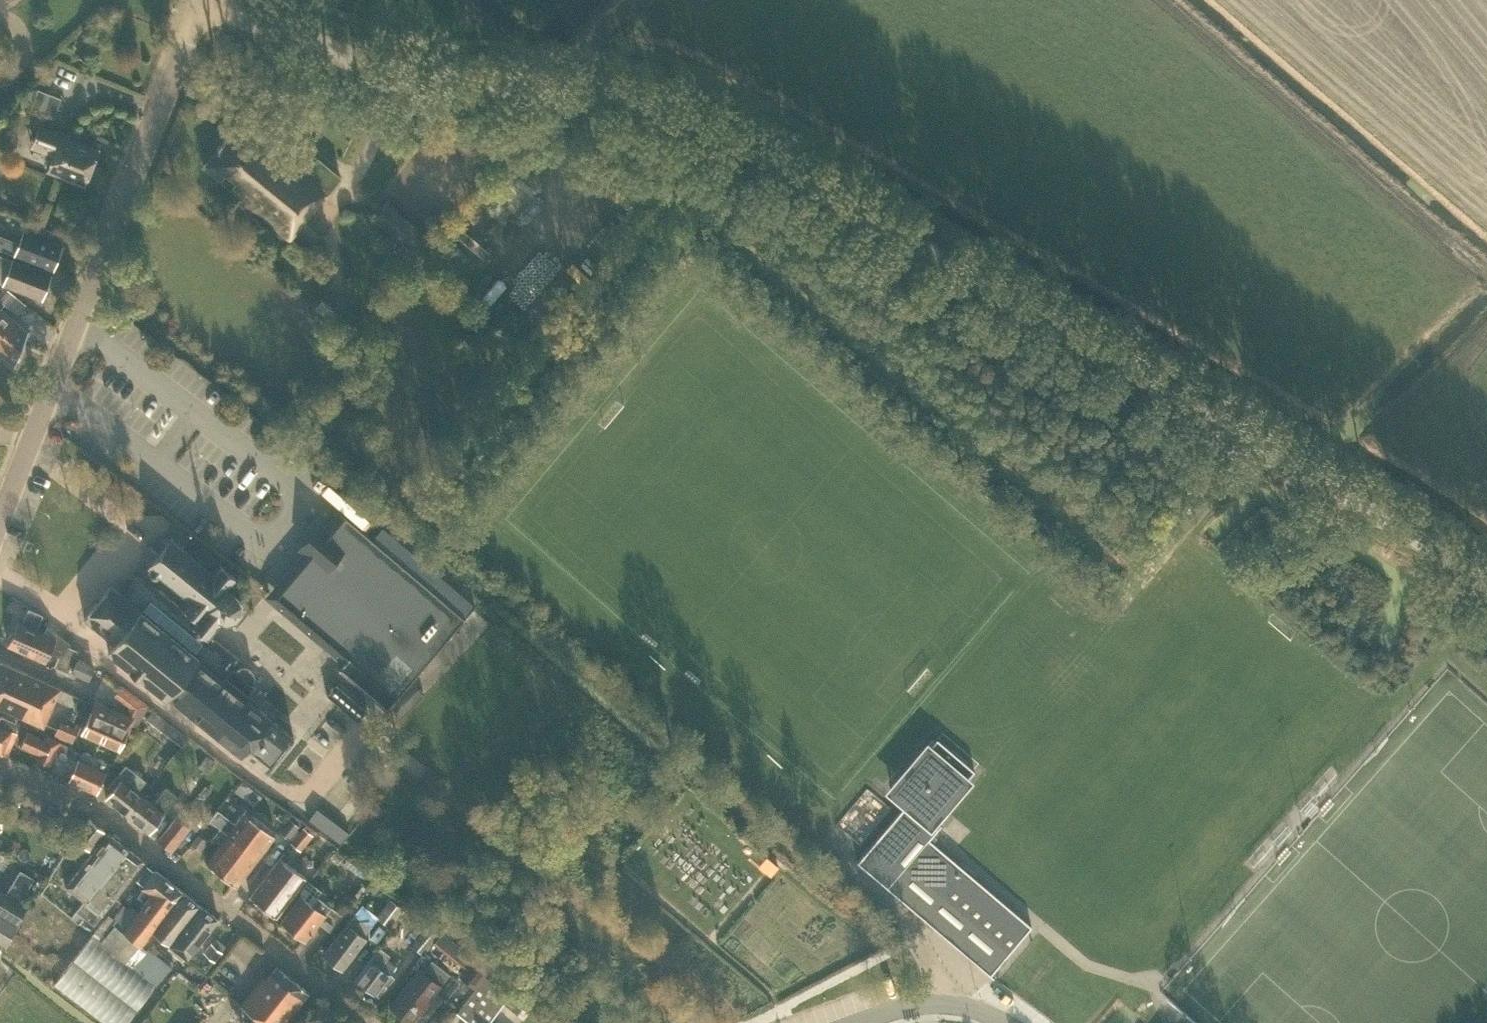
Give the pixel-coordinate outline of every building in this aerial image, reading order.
[(61,97),(38,88),(31,108),(54,117),(61,97)] [(278,250),(290,259),(302,244),(291,236),(341,175),(318,156),(308,167),(271,136),(268,141),(242,119),(204,164),(242,196),(238,200),(286,240),(278,250)] [(69,134),(55,129),(54,132),(39,126),(33,140),(30,147),(53,155),(48,169),(85,184),(99,149),(68,137),(69,134)] [(15,253),(15,254),(53,268),(62,244),(51,240),(54,230),(28,220),(20,242),(0,235),(0,248),(15,253)] [(4,282),(4,283),(41,297),(51,273),(13,258),(0,253),(0,281),(4,282)] [(0,296),(0,298),(18,314),(27,304),(8,287),(0,296)] [(15,320),(0,307),(0,339),(15,320)] [(15,320),(0,339),(0,351),(16,364),(29,331),(15,320)] [(344,514),(276,595),(348,656),(339,666),(388,708),(475,605),(382,526),(373,537),(344,514)] [(148,565),(142,573),(147,577),(151,572),(154,575),(157,575),(160,572),(160,573),(189,596),(182,605),(198,618),(196,619),(193,624),(197,627),(196,630),(197,632),(196,634),(203,639),(201,643),(206,647),(212,638),(208,635),(210,632),(220,620),(219,617),(225,619),(225,620),(227,620),(227,619),(234,617),(234,618),(236,617),(235,616),(240,611),(241,611),(241,609),(240,609),(241,602),(242,602),(241,600),(240,600),(237,594),(236,592),(235,593),(226,585),(235,575),(218,561),(211,570),(172,538),(173,537),(171,535),(170,537),(165,532),(158,541),(154,538),(147,547),(150,550),(143,559),(149,563),(147,564),(148,565)] [(111,584),(85,617),(114,641),(108,648),(131,666),(130,667),(139,675),(140,674),(167,696),(169,694),(241,753),(242,753),(265,772),(294,736),(271,717),(271,716),(267,713),(246,696),(256,684),(252,681),(253,680),(254,679),(254,678),(254,676),(255,675),(255,674),(255,672),(254,671),(254,670),(253,669),(252,668),(251,666),(250,665),(248,664),(246,664),(244,664),(241,664),(240,664),(238,665),(237,666),(236,667),(233,665),(240,656),(210,632),(208,635),(212,638),(206,647),(201,643),(203,639),(196,634),(197,632),(196,630),(197,627),(193,624),(196,619),(159,589),(159,588),(152,582),(160,573),(160,572),(157,575),(154,575),(151,572),(147,577),(142,573),(124,594),(111,584)] [(10,641),(8,644),(47,661),(51,651),(56,654),(58,655),(54,664),(58,666),(68,670),(77,649),(68,646),(71,642),(47,625),(44,631),(37,628),(43,613),(29,607),(22,621),(19,620),(14,631),(11,632),(9,638),(10,641)] [(94,666),(77,658),(72,670),(89,677),(94,666)] [(0,661),(0,662),(0,713),(1,714),(15,720),(26,725),(29,719),(43,725),(60,688),(0,661)] [(368,708),(336,682),(327,694),(358,720),(368,708)] [(92,712),(83,732),(101,739),(119,747),(128,727),(130,722),(137,725),(149,705),(136,695),(131,706),(128,715),(97,701),(92,712)] [(188,737),(153,710),(146,718),(182,745),(188,737)] [(15,720),(1,714),(0,717),(0,724),(11,729),(15,720)] [(75,733),(79,720),(60,714),(56,728),(75,733)] [(11,729),(0,724),(0,752),(2,752),(7,755),(17,732),(12,729),(11,729)] [(36,758),(51,764),(54,757),(61,740),(30,726),(21,745),(39,753),(36,758)] [(907,802),(857,861),(993,976),(994,975),(991,973),(1032,925),(930,838),(942,824),(934,817),(975,770),(937,737),(892,790),(907,802)] [(73,753),(76,747),(62,741),(59,750),(69,754),(70,752),(73,753)] [(70,780),(96,791),(106,770),(105,770),(108,763),(87,754),(84,760),(79,758),(70,780)] [(199,766),(207,772),(215,761),(207,755),(199,766)] [(137,791),(146,780),(129,767),(121,777),(117,775),(108,787),(112,790),(106,797),(128,814),(143,795),(137,791)] [(149,831),(177,795),(166,786),(153,803),(143,795),(128,814),(149,831)] [(172,849),(196,817),(183,807),(159,838),(172,849)] [(245,811),(236,822),(218,809),(210,819),(220,827),(258,856),(275,834),(245,811)] [(105,829),(89,817),(75,836),(90,848),(105,829)] [(291,818),(280,831),(289,838),(299,825),(291,818)] [(303,826),(291,841),(301,850),(313,834),(303,826)] [(221,842),(206,861),(237,885),(258,856),(220,827),(213,836),(221,842)] [(128,847),(108,832),(71,879),(63,873),(54,884),(51,887),(75,906),(81,899),(82,900),(83,898),(97,882),(111,865),(113,866),(128,847)] [(57,837),(52,847),(65,853),(70,842),(57,837)] [(113,866),(111,865),(97,882),(115,896),(144,859),(128,847),(113,866)] [(289,855),(284,852),(250,896),(276,916),(306,876),(285,860),(289,855)] [(0,864),(0,885),(20,896),(34,871),(5,855),(0,864)] [(155,869),(154,870),(147,865),(136,878),(144,884),(142,887),(152,894),(139,910),(156,926),(184,891),(155,869)] [(84,914),(95,922),(115,896),(97,882),(83,898),(85,900),(77,909),(71,916),(79,922),(84,914)] [(1,891),(0,893),(0,911),(17,922),(27,907),(1,891)] [(102,940),(111,946),(116,941),(128,950),(136,940),(142,944),(153,930),(170,944),(201,904),(184,891),(156,926),(139,910),(130,904),(102,940)] [(342,914),(317,895),(311,902),(301,895),(282,920),(306,939),(319,921),(330,930),(342,914)] [(377,916),(389,926),(403,907),(391,898),(377,916)] [(170,944),(187,958),(219,918),(201,904),(170,944)] [(95,931),(102,936),(116,918),(109,913),(95,931)] [(343,968),(366,937),(363,934),(370,924),(355,913),(347,922),(324,953),(343,968)] [(0,915),(0,941),(6,945),(18,926),(0,915)] [(423,954),(438,935),(427,926),(412,945),(423,954)] [(460,974),(473,985),(477,980),(479,982),(484,976),(489,968),(442,931),(433,943),(465,968),(460,974)] [(223,951),(212,942),(205,950),(216,960),(223,951)] [(149,946),(133,965),(157,984),(172,965),(149,946)] [(390,954),(380,946),(356,977),(375,992),(396,965),(387,957),(390,954)] [(423,971),(420,968),(391,1005),(412,1021),(436,991),(445,998),(459,981),(432,960),(423,971)] [(265,1022),(287,1022),(300,1007),(298,1005),(309,991),(277,965),(266,979),(263,977),(241,1004),(265,1022)] [(473,985),(475,986),(456,1011),(472,1022),(490,1022),(488,1022),(504,1002),(524,1017),(529,1011),(484,976),(479,982),(477,980),(473,985)] [(215,985),(203,999),(217,1010),(229,996),(215,985)]
